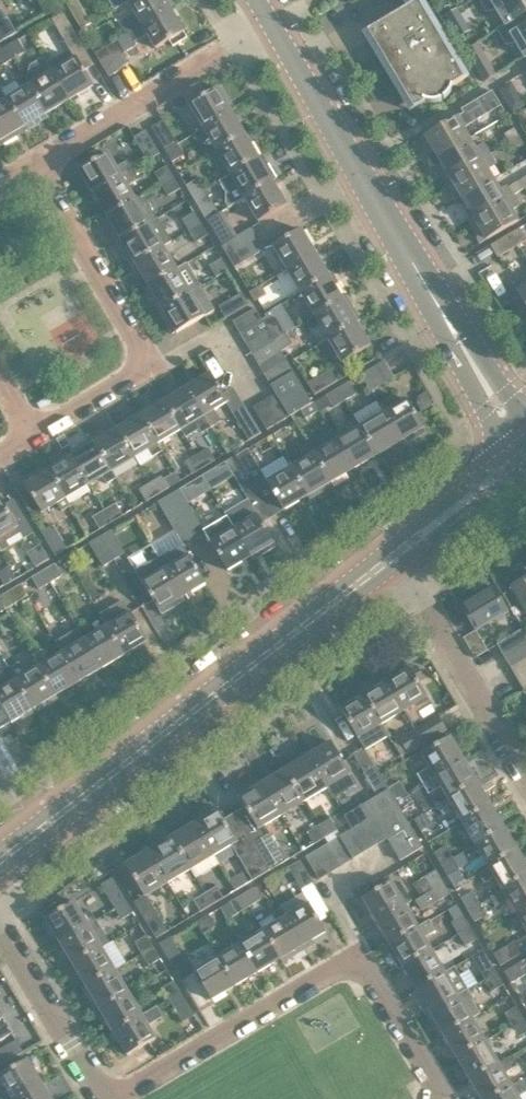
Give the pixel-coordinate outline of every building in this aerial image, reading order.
[(128,2),(131,0),(109,0),(114,10),(128,2)] [(141,25),(170,8),(165,0),(131,0),(128,2),(136,15),(123,23),(128,31),(129,32),(141,25)] [(486,11),(496,8),(504,22),(495,28),(496,29),(525,11),(525,0),(479,0),(486,11)] [(451,88),(452,85),(468,76),(467,75),(468,75),(468,74),(467,74),(456,56),(457,55),(456,55),(445,37),(445,36),(444,36),(434,18),(434,17),(433,17),(425,3),(372,34),(405,89),(409,88),(410,90),(412,93),(414,95),(415,97),(418,98),(420,100),(422,101),(425,102),(428,102),(430,102),(433,102),(436,102),(438,101),(441,100),(443,98),(445,97),(447,95),(449,93),(450,90),(451,88)] [(170,8),(141,25),(129,32),(128,31),(116,39),(105,46),(119,69),(130,62),(121,48),(146,33),(155,48),(168,40),(171,46),(186,37),(183,31),(170,8)] [(445,14),(452,27),(461,21),(454,9),(445,14)] [(505,44),(516,41),(525,57),(525,56),(525,11),(496,29),(505,44)] [(83,70),(93,64),(62,12),(52,17),(75,56),(61,65),(56,55),(47,60),(53,70),(70,98),(92,85),(83,70)] [(13,57),(24,50),(17,38),(6,45),(13,57)] [(473,61),(486,53),(478,40),(465,48),(473,61)] [(13,57),(6,45),(0,48),(0,62),(1,64),(13,57)] [(108,75),(119,69),(105,46),(94,52),(108,75)] [(29,84),(46,112),(70,98),(53,70),(47,60),(45,57),(32,64),(27,80),(29,84)] [(6,97),(23,126),(22,126),(25,130),(39,121),(37,117),(46,112),(29,84),(20,89),(15,80),(1,88),(6,97)] [(188,104),(202,127),(230,110),(217,87),(205,94),(198,82),(181,92),(188,104)] [(1,143),(16,135),(14,131),(22,126),(23,126),(6,97),(1,88),(0,87),(0,141),(1,143)] [(428,158),(430,161),(469,138),(462,128),(500,105),(492,91),(461,109),(463,113),(456,117),(424,136),(425,136),(420,138),(429,153),(428,158)] [(202,127),(216,150),(244,134),(230,110),(202,127)] [(164,149),(176,142),(162,119),(150,126),(164,149)] [(508,142),(518,136),(514,128),(503,134),(508,142)] [(146,160),(158,152),(145,129),(133,136),(146,160)] [(258,157),(244,134),(216,150),(230,174),(258,157)] [(513,150),(523,144),(518,136),(508,142),(513,150)] [(445,180),(481,159),(489,154),(483,144),(475,149),(469,138),(430,161),(432,164),(437,166),(445,180)] [(171,161),(183,154),(176,142),(164,149),(171,161)] [(92,191),(120,175),(132,168),(126,158),(115,165),(107,152),(79,169),(92,191)] [(454,202),(462,198),(461,197),(492,178),(487,169),(495,164),(489,154),(481,159),(445,180),(453,194),(452,199),(454,202)] [(236,185),(244,197),(272,180),(276,178),(267,164),(263,166),(258,157),(230,174),(218,180),(225,192),(236,185)] [(160,183),(172,176),(166,165),(154,172),(160,183)] [(92,191),(106,215),(134,198),(126,184),(137,177),(132,168),(120,175),(92,191)] [(167,195),(179,188),(172,176),(160,183),(167,195)] [(192,196),(204,189),(197,177),(185,185),(192,196)] [(474,217),(513,195),(507,185),(499,189),(492,178),(461,197),(462,198),(474,217)] [(286,204),(272,180),(244,197),(258,221),(286,204)] [(206,219),(218,212),(204,189),(192,196),(206,219)] [(513,195),(474,217),(469,220),(477,235),(476,240),(478,244),(486,239),(486,240),(518,221),(511,210),(519,205),(513,195)] [(116,240),(120,238),(148,221),(134,198),(106,215),(111,224),(108,226),(116,240)] [(193,211),(181,218),(188,230),(200,223),(193,211)] [(120,238),(134,262),(162,245),(148,221),(120,238)] [(195,241),(207,234),(200,223),(188,230),(195,241)] [(227,255),(258,237),(251,226),(221,244),(227,255)] [(286,268),(314,251),(300,228),(272,245),(286,268)] [(518,245),(525,240),(519,228),(511,233),(518,245)] [(497,257),(518,245),(511,233),(489,245),(497,257)] [(234,266),(264,248),(258,237),(227,255),(234,266)] [(134,262),(148,285),(176,268),(162,245),(134,262)] [(328,275),(314,251),(286,268),(300,292),(328,275)] [(215,276),(227,269),(220,257),(208,264),(215,276)] [(161,308),(190,292),(176,268),(148,285),(152,293),(149,295),(157,310),(161,308)] [(328,275),(300,292),(314,315),(342,298),(346,296),(337,282),(334,284),(328,275)] [(525,309),(525,283),(524,279),(505,291),(517,311),(525,306),(525,309)] [(248,291),(254,300),(265,293),(260,284),(248,291)] [(175,332),(204,315),(213,309),(199,286),(190,292),(161,308),(166,316),(162,319),(171,333),(175,331),(175,332)] [(218,305),(225,317),(248,303),(241,291),(218,305)] [(342,298),(314,315),(306,319),(312,329),(319,324),(327,338),(356,321),(359,319),(351,305),(348,308),(342,298)] [(232,320),(239,332),(261,318),(255,307),(232,320)] [(261,318),(268,330),(274,339),(285,332),(271,309),(264,314),(265,316),(261,318)] [(261,318),(239,332),(245,343),(268,330),(261,318)] [(356,321),(327,338),(341,362),(370,345),(356,321)] [(245,343),(252,354),(275,341),(274,339),(268,330),(245,343)] [(280,350),(285,347),(291,343),(285,332),(274,339),(275,341),(280,350)] [(275,341),(252,354),(259,365),(281,352),(280,350),(275,341)] [(281,352),(259,365),(266,377),(288,363),(281,352)] [(370,390),(393,375),(384,359),(361,373),(367,384),(366,384),(370,390)] [(266,377),(275,393),(288,415),(300,409),(311,402),(288,363),(266,377)] [(313,394),(336,380),(329,368),(306,382),(313,394)] [(223,393),(210,372),(188,385),(211,425),(220,420),(213,409),(227,400),(250,438),(260,432),(233,387),(223,393)] [(344,399),(355,393),(348,381),(337,387),(344,399)] [(211,425),(188,385),(164,399),(181,428),(182,427),(186,435),(200,426),(203,430),(211,425)] [(332,406),(344,399),(337,387),(325,394),(332,406)] [(288,415),(275,393),(264,399),(277,422),(288,415)] [(406,398),(383,412),(400,440),(408,435),(410,439),(424,431),(422,427),(423,426),(406,398)] [(158,442),(181,428),(164,399),(141,413),(158,442)] [(277,422),(264,399),(252,406),(266,429),(277,422)] [(305,417),(318,410),(313,401),(311,402),(300,409),(305,417)] [(383,412),(360,425),(376,454),(400,440),(383,412)] [(141,413),(118,427),(134,456),(158,442),(141,413)] [(360,425),(336,439),(353,468),(376,454),(360,425)] [(111,469),(134,456),(118,427),(109,432),(107,428),(92,437),(95,441),(94,441),(111,469)] [(353,468),(336,439),(331,430),(307,444),(313,453),(330,481),(353,468)] [(88,483),(111,469),(94,441),(71,455),(88,483)] [(330,481),(313,453),(307,444),(298,449),(304,458),(289,467),(306,495),(308,499),(322,491),(320,487),(330,481)] [(204,465),(214,459),(207,447),(196,453),(204,465)] [(236,454),(265,503),(275,497),(283,509),(306,495),(289,467),(266,481),(247,448),(236,454)] [(191,473),(204,465),(196,453),(184,461),(191,473)] [(254,510),(265,503),(236,454),(225,461),(254,510)] [(47,469),(64,497),(88,483),(71,455),(47,469)] [(64,497),(47,469),(24,483),(41,511),(56,502),(61,510),(69,505),(64,497)] [(157,493),(168,487),(161,474),(150,481),(157,493)] [(145,500),(157,493),(150,481),(138,488),(145,500)] [(227,569),(250,556),(233,527),(226,516),(203,530),(179,488),(168,495),(193,539),(204,532),(227,569)] [(183,545),(193,539),(168,495),(157,501),(179,538),(155,552),(158,556),(158,557),(165,567),(182,596),(205,582),(183,545)] [(4,504),(0,498),(0,551),(9,545),(6,540),(20,531),(23,537),(33,531),(13,499),(4,504)] [(110,521),(122,514),(115,502),(103,509),(110,521)] [(99,528),(110,521),(103,509),(92,516),(99,528)] [(250,556),(273,542),(256,513),(233,527),(250,556)] [(54,554),(66,547),(52,524),(40,531),(54,554)] [(113,559),(124,552),(110,529),(99,535),(113,559)] [(102,565),(113,559),(99,535),(88,542),(102,565)] [(42,544),(29,551),(36,565),(50,557),(42,544)] [(158,556),(135,570),(158,610),(182,596),(165,567),(158,557),(158,556)] [(50,581),(61,574),(54,562),(42,569),(50,581)] [(15,577),(8,565),(0,570),(0,578),(4,584),(15,577)] [(38,588),(50,581),(42,569),(31,576),(38,588)] [(525,613),(525,612),(525,577),(510,586),(525,613)] [(20,583),(0,594),(0,602),(4,608),(27,595),(20,583)] [(492,586),(487,590),(460,605),(475,630),(507,611),(492,586)] [(100,613),(106,624),(124,654),(147,640),(123,599),(100,613)] [(101,667),(124,654),(106,624),(83,638),(101,667)] [(503,655),(525,641),(525,634),(522,628),(496,643),(503,655)] [(78,681),(101,667),(83,638),(61,652),(78,681)] [(509,666),(525,657),(525,641),(503,655),(509,666)] [(55,694),(78,681),(61,652),(47,660),(41,649),(31,654),(38,665),(55,694)] [(509,666),(516,678),(525,672),(525,657),(509,666)] [(18,662),(8,667),(32,708),(42,702),(44,706),(57,698),(55,694),(38,665),(25,673),(18,662)] [(423,678),(415,664),(409,668),(409,667),(408,668),(406,664),(392,672),(395,676),(386,681),(403,710),(410,721),(420,715),(413,704),(426,696),(418,681),(423,678)] [(32,708),(8,667),(0,672),(0,705),(10,722),(32,708)] [(516,678),(523,689),(525,688),(525,672),(516,678)] [(380,723),(403,710),(386,681),(363,695),(380,723)] [(352,697),(338,705),(364,747),(364,749),(387,735),(380,723),(363,695),(354,700),(352,697)] [(0,705),(0,727),(10,722),(0,705)] [(422,742),(445,728),(438,716),(415,730),(422,742)] [(411,749),(422,742),(415,730),(404,737),(411,749)] [(463,759),(449,736),(421,753),(429,766),(416,773),(422,783),(463,759)] [(309,756),(308,754),(306,755),(307,757),(326,787),(332,797),(356,783),(330,741),(315,750),(316,751),(309,756)] [(303,801),(326,787),(307,757),(300,761),(299,759),(284,769),(303,801)] [(477,781),(463,759),(422,783),(428,793),(440,786),(448,798),(477,781)] [(363,771),(363,772),(376,794),(387,787),(388,787),(374,765),(363,771)] [(280,814),(303,801),(284,769),(269,777),(270,779),(263,783),(262,782),(261,782),(280,814)] [(394,800),(406,793),(399,780),(388,787),(387,787),(394,800)] [(490,804),(477,781),(448,798),(437,805),(442,814),(454,808),(461,821),(490,804)] [(233,811),(262,861),(274,854),(280,863),(284,860),(263,825),(280,814),(261,782),(252,788),(249,784),(235,792),(238,796),(244,806),(246,809),(236,815),(234,812),(233,811)] [(408,822),(401,811),(394,800),(387,787),(376,794),(365,800),(366,801),(374,814),(373,815),(387,837),(386,838),(400,860),(422,846),(408,822)] [(401,811),(413,804),(406,793),(394,800),(401,811)] [(351,828),(362,821),(373,815),(374,814),(366,801),(343,815),(351,828)] [(194,822),(193,823),(212,855),(230,844),(252,880),(280,863),(274,854),(262,861),(233,811),(232,811),(233,812),(235,815),(225,821),(223,818),(217,809),(215,804),(200,813),(202,817),(201,818),(202,819),(195,824),(194,822)] [(504,827),(490,804),(461,821),(475,844),(504,827)] [(420,831),(432,824),(425,812),(413,819),(420,831)] [(373,815),(362,821),(376,844),(386,838),(387,837),(373,815)] [(324,837),(333,832),(337,829),(330,818),(317,825),(324,837)] [(364,851),(376,844),(362,821),(351,828),(364,851)] [(170,836),(189,868),(194,877),(217,864),(212,855),(193,823),(192,823),(193,824),(186,829),(185,827),(170,836)] [(313,843),(324,837),(317,825),(306,832),(313,843)] [(517,850),(504,827),(475,844),(488,866),(488,867),(517,850)] [(352,858),(364,851),(351,828),(338,836),(352,858)] [(166,882),(189,868),(170,836),(155,845),(156,846),(149,851),(148,849),(147,850),(166,882)] [(341,865),(352,858),(338,836),(336,837),(327,842),(341,865)] [(289,858),(301,850),(294,838),(284,844),(283,848),(289,858)] [(330,872),(341,865),(327,842),(316,849),(330,872)] [(440,864),(452,857),(445,845),(433,852),(440,864)] [(318,879),(330,872),(316,849),(305,856),(318,879)] [(144,895),(166,882),(147,850),(148,852),(140,856),(139,855),(124,863),(144,895)] [(517,850),(488,867),(488,866),(477,873),(483,882),(494,876),(502,890),(525,875),(525,865),(517,850)] [(447,876),(459,869),(452,857),(440,864),(447,876)] [(301,889),(312,883),(313,882),(299,859),(287,866),(301,889)] [(430,887),(442,880),(435,869),(424,876),(430,887)] [(502,890),(490,897),(495,907),(508,900),(515,912),(525,906),(525,875),(502,890)] [(113,907),(125,900),(111,877),(100,884),(113,907)] [(375,920),(404,903),(410,900),(398,880),(395,879),(391,881),(390,880),(362,897),(375,920)] [(438,899),(449,892),(442,880),(430,887),(438,899)] [(211,904),(223,897),(216,885),(204,892),(211,904)] [(248,905),(260,898),(253,887),(241,894),(248,905)] [(467,910),(479,903),(471,890),(460,897),(467,910)] [(199,911),(211,904),(204,892),(192,899),(199,911)] [(248,905),(241,894),(219,907),(226,918),(248,905)] [(155,937),(167,930),(147,898),(136,905),(155,937)] [(82,914),(73,900),(44,918),(58,940),(95,918),(89,909),(82,914)] [(120,918),(132,911),(125,900),(113,907),(120,918)] [(285,916),(302,944),(325,931),(308,902),(285,916)] [(375,920),(389,943),(417,926),(404,903),(375,920)] [(474,921),(485,914),(479,903),(467,910),(474,921)] [(515,912),(525,930),(525,906),(515,912)] [(302,944),(285,916),(280,907),(273,911),(272,915),(276,921),(262,929),(279,958),(281,962),(295,954),(292,950),(302,944)] [(203,932),(215,925),(208,913),(196,920),(203,932)] [(457,933),(469,926),(462,914),(450,921),(457,933)] [(58,940),(71,963),(101,945),(101,946),(109,942),(95,918),(58,940)] [(400,967),(402,966),(431,949),(423,935),(434,929),(429,919),(417,926),(389,943),(394,952),(392,953),(392,956),(397,966),(400,967)] [(464,945),(476,938),(469,926),(457,933),(464,945)] [(256,972),(279,958),(262,929),(239,943),(256,972)] [(141,953),(152,946),(145,934),(134,941),(141,953)] [(181,980),(192,973),(170,936),(158,943),(181,980)] [(499,965),(523,951),(516,939),(493,953),(499,965)] [(256,972),(239,943),(216,957),(233,985),(256,972)] [(114,968),(101,946),(101,945),(71,963),(85,986),(114,968)] [(148,965),(160,958),(152,946),(141,953),(148,965)] [(402,966),(416,989),(444,972),(431,949),(402,966)] [(211,999),(233,985),(216,957),(194,970),(211,999)] [(503,971),(510,982),(525,973),(525,957),(503,971)] [(484,979),(496,972),(489,960),(477,967),(484,979)] [(454,966),(444,972),(416,989),(421,998),(418,1000),(426,1014),(430,1012),(429,1011),(467,989),(454,966)] [(99,1009),(128,991),(114,968),(85,986),(90,994),(86,996),(95,1010),(98,1008),(99,1009)] [(491,990),(503,983),(496,972),(484,979),(491,990)] [(168,998),(180,991),(173,980),(161,987),(168,998)] [(0,985),(0,1006),(1,1007),(17,999),(7,981),(0,985)] [(443,1034),(472,1017),(471,1017),(479,1013),(471,999),(472,997),(467,989),(429,1011),(430,1012),(435,1021),(431,1023),(439,1036),(443,1034)] [(113,1031),(142,1014),(128,991),(99,1009),(113,1031)] [(182,1021),(193,1014),(180,991),(168,998),(182,1021)] [(511,1025),(523,1018),(516,1005),(504,1012),(511,1025)] [(113,1031),(126,1054),(156,1036),(148,1023),(161,1015),(155,1006),(142,1014),(113,1031)] [(443,1034),(457,1057),(485,1040),(472,1017),(443,1034)] [(525,1031),(525,1023),(523,1018),(511,1025),(518,1036),(525,1031)] [(22,1051),(16,1039),(0,1048),(0,1064),(22,1051)] [(457,1057),(470,1080),(499,1063),(498,1062),(485,1040),(457,1057)] [(481,1098),(490,1098),(512,1086),(512,1085),(504,1072),(515,1065),(510,1055),(498,1062),(499,1063),(470,1080),(481,1098)] [(40,1081),(27,1058),(0,1074),(0,1078),(6,1088),(0,1092),(0,1098),(10,1098),(40,1081)] [(512,1086),(490,1098),(520,1098),(517,1094),(525,1089),(525,1087),(521,1079),(512,1085),(512,1086)] [(10,1098),(51,1098),(40,1081),(10,1098)]
